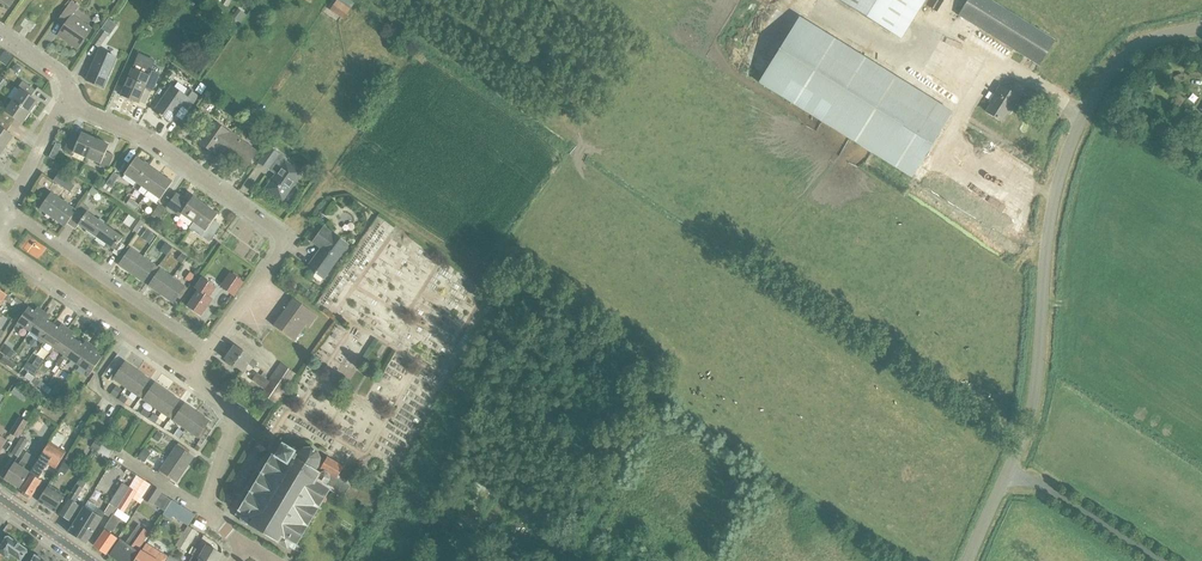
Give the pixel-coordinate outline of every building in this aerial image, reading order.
[(338,0),(337,0),(330,10),(344,20),(351,9),(350,9),(354,3),(350,0),(338,0)] [(926,0),(838,0),(901,39),(926,0)] [(990,0),(968,0),(958,15),(1039,66),(1055,41),(990,0)] [(69,38),(80,45),(91,29),(72,16),(78,6),(71,1),(58,20),(66,25),(59,35),(67,41),(69,38)] [(240,6),(234,17),(244,22),(250,12),(240,6)] [(799,17),(759,82),(912,177),(950,116),(952,112),(799,17)] [(110,35),(118,25),(109,19),(92,42),(99,48),(109,35),(110,35)] [(86,80),(103,87),(116,57),(99,50),(86,80)] [(1190,67),(1189,76),(1201,77),(1201,67),(1190,67)] [(153,90),(159,74),(149,70),(147,76),(132,69),(121,95),(138,102),(145,87),(153,90)] [(21,89),(13,100),(31,112),(38,101),(32,96),(36,90),(23,81),(19,87),(21,89)] [(189,110),(199,96),(190,90),(186,96),(171,86),(154,110),(171,122),(182,105),(189,110)] [(991,103),(986,112),(1002,122),(1011,109),(1012,110),(1019,98),(1002,87),(997,95),(995,94),(989,102),(991,103)] [(1189,100),(1197,104),(1200,96),(1193,93),(1189,100)] [(1178,98),(1172,106),(1177,110),(1185,99),(1178,94),(1176,97),(1178,98)] [(0,114),(0,117),(11,125),(16,119),(23,124),(31,112),(13,100),(5,112),(3,110),(0,114)] [(6,147),(14,136),(7,131),(11,125),(0,117),(0,143),(6,147)] [(231,158),(245,169),(258,152),(214,121),(200,142),(211,150),(215,144),(232,156),(231,158)] [(73,152),(87,158),(95,139),(82,133),(79,139),(71,136),(64,150),(72,154),(73,152)] [(1175,135),(1166,149),(1174,154),(1183,140),(1175,135)] [(95,139),(87,158),(100,163),(100,166),(108,169),(114,155),(106,151),(109,145),(95,139)] [(266,189),(282,201),(303,173),(286,161),(288,159),(270,146),(259,162),(276,175),(266,189)] [(125,175),(137,183),(149,165),(137,157),(125,175)] [(137,183),(149,191),(161,174),(149,165),(137,183)] [(106,184),(113,188),(121,176),(115,172),(106,184)] [(1179,182),(1183,175),(1177,172),(1173,179),(1179,182)] [(54,181),(71,193),(75,186),(59,174),(54,181)] [(161,174),(149,191),(161,200),(173,182),(161,174)] [(65,227),(67,223),(77,210),(51,192),(40,209),(65,227)] [(182,213),(194,222),(205,205),(193,197),(189,202),(176,193),(167,206),(180,215),(182,213)] [(126,204),(135,210),(138,205),(130,199),(126,204)] [(1086,200),(1084,210),(1095,212),(1097,203),(1086,200)] [(78,225),(97,237),(106,224),(87,212),(90,208),(82,203),(77,210),(67,223),(75,229),(78,225)] [(152,215),(158,219),(166,208),(160,203),(152,215)] [(205,205),(194,222),(190,228),(209,241),(221,224),(214,219),(218,214),(205,205)] [(1096,226),(1097,218),(1082,216),(1081,224),(1096,226)] [(130,228),(137,233),(144,222),(138,217),(130,228)] [(1162,231),(1166,224),(1159,219),(1155,227),(1162,231)] [(106,224),(97,237),(115,250),(124,237),(106,224)] [(308,267),(323,278),(348,245),(324,227),(313,242),(322,248),(308,267)] [(119,265),(131,274),(143,257),(128,246),(120,257),(123,259),(119,265)] [(1073,250),(1072,262),(1082,263),(1082,250),(1073,250)] [(148,275),(151,277),(158,267),(143,257),(131,274),(144,282),(148,275)] [(149,286),(161,294),(173,277),(158,267),(151,277),(154,279),(149,286)] [(221,287),(235,296),(244,283),(231,273),(221,287)] [(173,277),(161,294),(174,303),(178,297),(181,299),(188,288),(173,277)] [(187,305),(193,309),(194,310),(197,313),(199,313),(201,314),(212,298),(208,296),(215,286),(201,277),(194,287),(198,290),(187,305)] [(4,299),(11,304),(14,300),(0,289),(0,305),(4,299)] [(310,326),(318,316),(293,298),(273,325),(294,340),(306,324),(310,326)] [(16,313),(20,306),(16,303),(11,309),(16,313)] [(21,325),(30,331),(41,316),(29,307),(16,325),(19,327),(21,325)] [(38,340),(41,342),(53,324),(41,316),(30,331),(40,338),(38,340)] [(51,353),(54,348),(65,333),(53,324),(41,342),(43,344),(41,347),(51,353)] [(62,357),(65,359),(78,341),(65,333),(54,348),(64,355),(62,357)] [(69,359),(79,365),(90,350),(78,341),(65,359),(67,361),(69,359)] [(253,367),(257,361),(235,345),(225,359),(243,372),(248,364),(253,367)] [(7,346),(2,353),(10,359),(15,352),(7,346)] [(90,350),(79,365),(88,372),(86,374),(89,376),(102,358),(90,350)] [(1179,351),(1178,358),(1185,360),(1187,352),(1179,351)] [(1,360),(7,365),(10,360),(4,356),(1,360)] [(10,360),(7,365),(13,369),(16,365),(10,360)] [(28,362),(24,368),(34,375),(38,369),(28,362)] [(119,365),(111,377),(126,387),(138,371),(126,362),(122,367),(119,365)] [(262,394),(277,404),(297,374),(281,363),(268,381),(257,373),(252,380),(265,389),(262,394)] [(126,387),(141,398),(148,388),(146,386),(150,379),(138,371),(126,387)] [(25,377),(31,382),(34,377),(28,373),(25,377)] [(34,377),(31,382),(37,386),(43,390),(46,386),(40,382),(34,377)] [(141,398),(156,408),(168,391),(155,383),(151,389),(148,388),(141,398)] [(16,386),(12,392),(23,400),(27,394),(16,386)] [(46,386),(43,390),(49,394),(55,399),(58,394),(52,390),(46,386)] [(116,386),(111,394),(116,398),(122,390),(116,386)] [(156,408),(171,419),(178,408),(176,407),(180,400),(168,391),(156,408)] [(58,394),(55,399),(61,403),(64,398),(58,394)] [(122,395),(118,400),(125,404),(128,399),(122,395)] [(171,419),(186,429),(198,412),(185,403),(181,410),(178,408),(171,419)] [(144,408),(140,413),(148,418),(151,413),(144,408)] [(198,412),(186,429),(201,439),(209,428),(206,426),(210,421),(198,412)] [(153,414),(149,419),(155,423),(159,418),(153,414)] [(11,434),(18,438),(28,422),(20,417),(11,434)] [(1187,427),(1182,437),(1192,443),(1198,433),(1187,427)] [(52,440),(62,446),(68,435),(58,429),(52,440)] [(158,431),(154,439),(159,442),(163,435),(158,431)] [(12,453),(18,457),(28,441),(22,437),(12,453)] [(98,451),(109,458),(115,447),(104,441),(98,451)] [(20,488),(20,489),(23,491),(23,494),(28,498),(31,496),(32,497),(42,480),(37,477),(46,462),(56,468),(66,452),(50,442),(34,467),(20,488)] [(179,443),(169,458),(185,469),(194,457),(189,453),(191,450),(179,443)] [(350,486),(346,484),(337,478),(344,467),(328,457),(326,461),(320,458),(318,452),(312,448),(305,448),(298,454),(283,445),(277,455),(271,452),(270,454),(272,455),(269,460),(267,459),(263,465),(265,466),(262,472),(260,471),(259,472),(261,474),(251,491),(249,490),(248,491),(250,492),(240,509),(238,508),(236,510),(238,511),(236,515),(241,517),(242,522),(246,524),(251,524),(250,525),(278,542),(277,543),(288,549),(290,546),(295,549),(296,546),(299,547),(300,545),(298,544),(308,527),(310,529),(311,527),(309,525),(319,508),(321,510),(322,508),(320,507),(323,501),(326,503),(329,496),(327,495),(330,489),(343,497),(350,486)] [(144,448),(137,457),(145,463),(151,454),(144,448)] [(185,469),(169,458),(158,473),(170,481),(172,478),(177,482),(185,469)] [(4,478),(20,488),(34,467),(22,459),(19,464),(15,462),(4,478)] [(63,462),(58,471),(65,475),(70,466),(63,462)] [(141,503),(144,498),(152,485),(137,475),(130,487),(117,508),(124,512),(133,498),(141,503)] [(64,504),(58,513),(70,520),(80,505),(81,503),(76,499),(80,492),(86,483),(79,479),(68,497),(64,504)] [(51,480),(38,501),(55,511),(66,495),(51,486),(54,482),(51,480)] [(117,492),(110,503),(117,508),(130,487),(123,483),(117,492)] [(144,498),(143,499),(154,506),(162,492),(152,485),(144,498)] [(165,511),(171,500),(167,497),(160,508),(165,511)] [(162,515),(171,520),(181,505),(172,499),(171,500),(165,511),(162,515)] [(69,532),(86,543),(105,513),(98,508),(95,513),(84,507),(69,532)] [(145,522),(148,515),(138,511),(135,518),(145,522)] [(113,532),(121,519),(113,514),(104,530),(105,530),(94,545),(107,554),(118,539),(110,533),(112,531),(113,532)] [(150,532),(139,524),(126,542),(121,539),(109,555),(119,560),(131,560),(138,551),(150,532)] [(176,546),(185,551),(198,531),(189,525),(176,546)] [(591,536),(590,535),(582,529),(572,543),(582,550),(591,536)] [(27,552),(27,550),(10,537),(6,538),(1,534),(0,535),(0,558),(2,555),(6,557),(9,553),(21,560),(27,552)] [(136,560),(166,560),(170,555),(147,542),(136,560)] [(193,555),(203,560),(217,560),(221,554),(207,545),(203,552),(196,548),(192,555),(193,555)]
